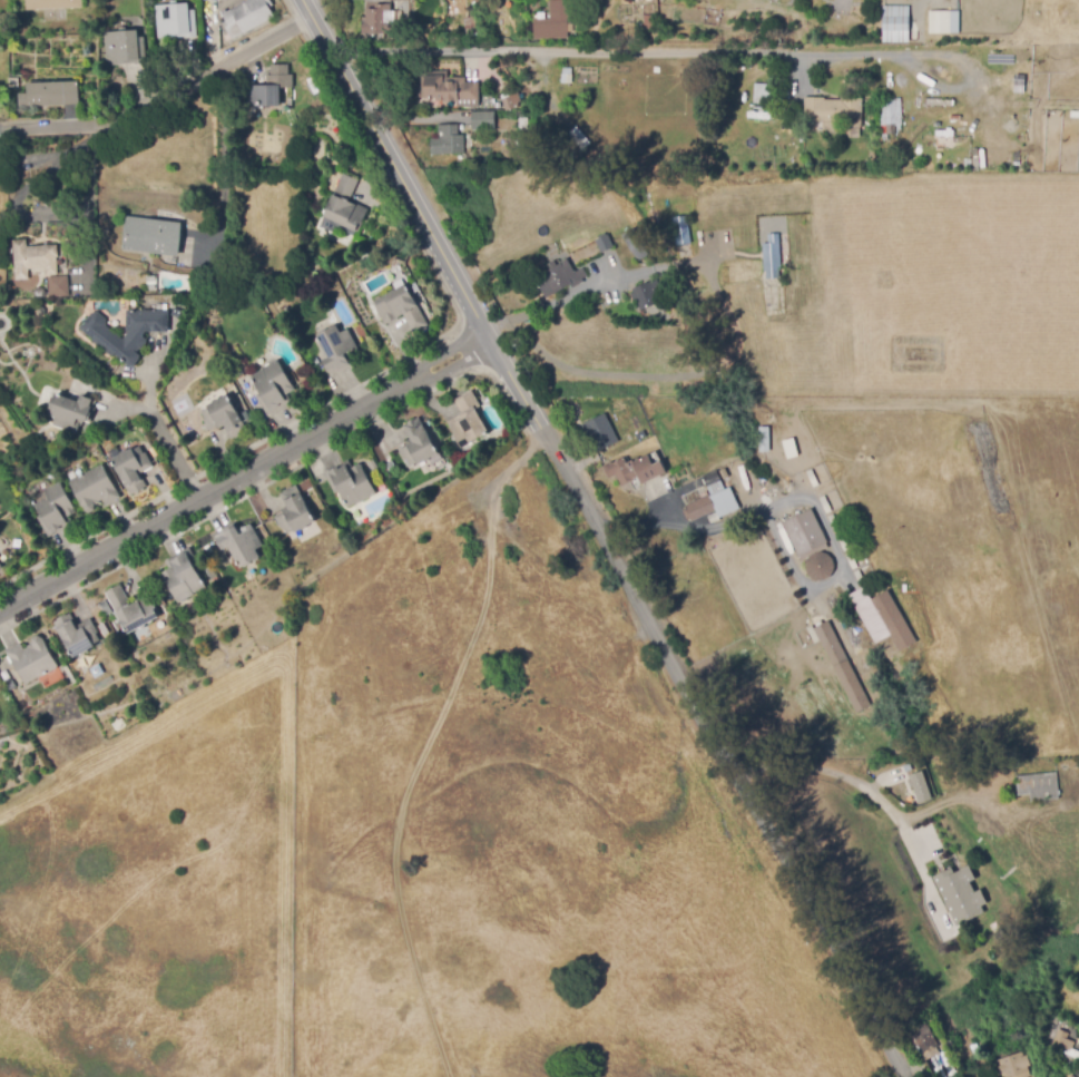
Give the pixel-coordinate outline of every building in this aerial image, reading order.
[(27,10),(26,0),(82,0),(82,8),(27,10)] [(227,12),(250,0),(270,0),(273,6),(269,8),(275,18),(244,35),(243,33),(232,40),(226,28),(228,26),(220,12),(225,10),(227,12)] [(550,19),(549,0),(570,0),(571,25),(568,25),(568,39),(534,40),(533,19),(550,19)] [(158,39),(156,7),(188,3),(189,11),(194,10),(197,37),(185,38),(185,35),(171,36),(171,38),(158,39)] [(403,35),(361,35),(361,23),(366,23),(366,22),(363,22),(363,17),(366,17),(366,9),(375,9),(375,4),(391,4),(391,12),(385,12),(385,22),(403,22),(403,35)] [(882,6),(909,6),(909,41),(883,41),(882,6)] [(952,35),(930,35),(930,11),(952,11),(952,35)] [(467,36),(464,22),(474,21),(477,35),(467,36)] [(107,66),(105,32),(137,30),(137,38),(145,37),(146,65),(135,66),(135,65),(107,66)] [(246,107),(244,87),(267,85),(266,75),(272,74),(272,66),(288,65),(290,75),(293,75),(294,88),(278,89),(281,105),(246,107)] [(458,108),(458,100),(419,100),(418,71),(447,70),(448,77),(465,77),(465,82),(479,82),(479,107),(458,108)] [(19,107),(18,94),(27,94),(26,84),(79,81),(79,105),(19,107)] [(752,103),(766,103),(767,83),(753,83),(752,103)] [(506,111),(502,99),(510,97),(509,94),(518,91),(521,101),(518,102),(519,105),(518,105),(519,108),(506,111)] [(861,128),(803,124),(804,97),(824,98),(824,99),(841,100),(841,97),(863,98),(861,128)] [(924,115),(912,114),(913,97),(925,97),(924,115)] [(886,135),(886,126),(881,126),(880,99),(901,98),(902,134),(886,135)] [(519,130),(519,128),(517,128),(516,111),(520,110),(526,119),(528,119),(528,129),(519,130)] [(471,130),(471,112),(494,111),(494,130),(471,130)] [(431,155),(431,139),(439,139),(438,126),(458,125),(458,135),(464,135),(464,154),(431,155)] [(353,236),(336,228),(334,233),(320,227),(324,217),(323,217),(332,195),(334,196),(343,174),(359,180),(350,202),(367,209),(363,223),(359,233),(355,232),(353,236)] [(178,257),(122,249),(126,216),(183,224),(178,257)] [(677,246),(673,219),(687,216),(691,243),(677,246)] [(622,237),(637,261),(647,254),(632,230),(622,237)] [(601,253),(595,242),(607,235),(614,246),(601,253)] [(16,281),(13,241),(28,239),(28,247),(58,245),(59,257),(57,257),(58,275),(46,275),(46,268),(29,270),(29,280),(16,281)] [(764,271),(763,245),(779,244),(781,270),(764,271)] [(571,290),(570,286),(547,300),(537,281),(546,276),(543,273),(549,270),(547,265),(553,262),(556,265),(567,258),(575,273),(583,267),(588,277),(582,280),(585,283),(571,290)] [(49,297),(49,277),(69,276),(69,296),(49,297)] [(641,311),(632,288),(656,280),(665,302),(641,311)] [(414,334),(403,315),(385,325),(373,304),(375,303),(375,302),(405,284),(429,325),(414,334)] [(33,297),(33,292),(37,288),(42,288),(46,292),(46,297),(33,297)] [(105,352),(105,349),(101,346),(98,346),(92,342),(92,340),(79,329),(91,313),(98,313),(105,317),(106,319),(107,325),(106,326),(124,340),(128,333),(126,333),(126,311),(169,312),(169,333),(146,333),(143,336),(147,340),(147,343),(143,350),(139,350),(137,353),(140,355),(140,360),(134,368),(131,368),(115,354),(114,356),(112,355),(110,356),(105,352)] [(331,375),(328,370),(325,372),(321,362),(328,358),(317,336),(337,326),(341,333),(349,330),(360,351),(352,355),(353,358),(349,360),(352,366),(337,374),(336,372),(331,375)] [(268,417),(256,396),(261,394),(251,378),(263,371),(263,369),(278,360),(296,390),(287,394),(292,402),(268,417)] [(462,449),(447,423),(461,413),(454,401),(471,390),(481,407),(475,410),(489,432),(462,449)] [(76,434),(52,427),(56,418),(48,415),(55,393),(79,402),(81,395),(94,400),(91,407),(92,407),(90,413),(92,413),(89,422),(87,421),(87,423),(84,421),(82,427),(80,425),(78,433),(76,432),(76,434)] [(232,439),(224,424),(210,432),(204,421),(205,419),(202,412),(208,409),(207,407),(228,395),(247,430),(232,439)] [(607,461),(601,450),(596,452),(582,425),(605,414),(618,441),(629,435),(627,430),(641,423),(649,439),(634,447),(632,444),(619,451),(620,454),(607,461)] [(410,467),(405,459),(404,460),(399,450),(408,446),(405,442),(410,439),(403,427),(420,418),(439,454),(430,459),(430,461),(426,463),(423,462),(418,466),(416,463),(410,467)] [(1000,515),(973,423),(985,419),(1012,511),(1000,515)] [(769,453),(759,453),(759,428),(769,428),(769,453)] [(787,460),(783,441),(794,438),(798,457),(787,460)] [(130,496),(125,486),(111,460),(120,456),(120,452),(124,451),(127,451),(133,449),(134,451),(140,447),(144,453),(146,452),(154,467),(140,473),(148,488),(130,496)] [(621,488),(616,476),(607,480),(600,468),(612,462),(612,463),(625,458),(628,463),(632,461),(634,462),(648,454),(654,464),(661,461),(667,473),(641,484),(638,478),(635,479),(636,481),(621,488)] [(347,508),(340,492),(335,495),(324,473),(349,460),(353,468),(361,464),(377,496),(361,503),(360,502),(347,508)] [(106,506),(102,500),(99,501),(100,503),(95,506),(95,510),(89,513),(85,510),(69,482),(86,472),(86,473),(102,464),(106,471),(120,498),(107,506),(106,506)] [(724,481),(719,471),(725,469),(729,478),(724,481)] [(813,487),(805,472),(811,469),(818,484),(813,487)] [(710,496),(703,478),(716,471),(725,489),(710,496)] [(49,539),(39,519),(41,518),(31,499),(45,492),(45,490),(60,482),(76,512),(69,516),(75,526),(49,539)] [(286,535),(283,528),(281,529),(275,518),(283,513),(282,510),(287,508),(279,495),(296,486),(315,522),(306,527),(307,529),(302,531),(302,530),(295,533),(294,531),(286,535)] [(693,520),(691,518),(688,519),(684,510),(687,508),(686,506),(709,493),(710,497),(730,487),(740,508),(719,518),(715,509),(693,520)] [(826,515),(818,499),(824,496),(832,511),(826,515)] [(800,558),(784,520),(812,509),(826,547),(800,558)] [(712,523),(708,516),(716,512),(719,520),(712,523)] [(835,532),(827,518),(833,515),(841,530),(835,532)] [(241,569),(228,547),(223,550),(216,539),(218,539),(216,536),(234,526),(239,536),(243,532),(239,528),(244,526),(245,528),(252,523),(264,546),(256,550),(261,558),(241,569)] [(844,551),(836,536),(842,533),(850,548),(844,551)] [(207,555),(204,548),(208,546),(213,552),(207,555)] [(178,604),(161,572),(169,569),(165,561),(190,548),(200,568),(196,570),(205,587),(193,594),(194,595),(178,604)] [(822,581),(816,581),(815,581),(814,580),(813,580),(812,579),(811,579),(811,578),(810,578),(808,577),(807,576),(806,575),(806,574),(805,572),(805,571),(805,570),(804,569),(804,568),(804,567),(804,566),(804,565),(804,564),(805,564),(805,562),(805,561),(805,560),(806,559),(807,558),(807,557),(808,557),(808,556),(810,556),(810,555),(811,555),(812,554),(813,552),(814,552),(815,552),(816,552),(816,551),(817,551),(818,551),(820,551),(821,551),(822,552),(823,552),(824,552),(825,552),(825,554),(826,554),(827,555),(828,556),(830,556),(830,557),(831,558),(832,559),(832,560),(833,561),(833,562),(833,564),(833,565),(834,566),(834,567),(833,568),(833,569),(833,570),(833,571),(832,572),(832,574),(831,575),(831,576),(830,576),(830,577),(828,578),(827,578),(827,579),(826,579),(825,579),(825,580),(824,580),(823,580),(822,581)] [(852,570),(845,555),(850,551),(857,567),(852,570)] [(861,588),(853,572),(859,569),(866,585),(861,588)] [(107,597),(105,594),(107,593),(120,585),(130,604),(148,594),(157,608),(155,610),(159,618),(127,635),(107,597)] [(893,645),(890,639),(887,640),(867,601),(881,594),(901,633),(904,631),(908,638),(893,645)] [(107,615),(106,616),(99,605),(106,600),(107,603),(112,613),(107,615)] [(813,626),(806,611),(813,608),(820,624),(813,626)] [(73,658),(59,631),(60,630),(55,621),(70,614),(78,626),(90,618),(99,633),(96,635),(100,642),(94,645),(95,647),(73,658)] [(855,713),(813,628),(828,620),(871,705),(855,713)] [(24,685),(7,652),(21,644),(24,649),(32,644),(33,639),(39,636),(42,639),(58,666),(24,685)] [(6,682),(1,674),(7,670),(11,679),(6,682)] [(9,691),(6,684),(13,681),(17,687),(9,691)] [(954,775),(953,763),(972,763),(973,774),(954,775)] [(913,804),(908,787),(914,785),(909,770),(924,764),(934,797),(913,804)] [(1030,802),(1030,794),(1017,795),(1014,776),(1056,772),(1059,799),(1030,802)] [(946,848),(932,828),(944,819),(959,839),(946,848)] [(945,902),(934,879),(946,872),(948,875),(963,869),(972,890),(945,902)] [(998,940),(989,926),(997,920),(1006,936),(998,940)] [(916,1057),(905,1031),(928,1022),(938,1047),(916,1057)] [(1071,1047),(1078,1051),(1078,1061),(1050,1049),(1057,1030),(1066,1035),(1065,1038),(1073,1042),(1071,1047)] [(1024,1071),(1026,1076),(1001,1076),(994,1061),(1022,1051),(1023,1056),(1027,1055),(1031,1066),(1028,1067),(1029,1070),(1024,1071)]
